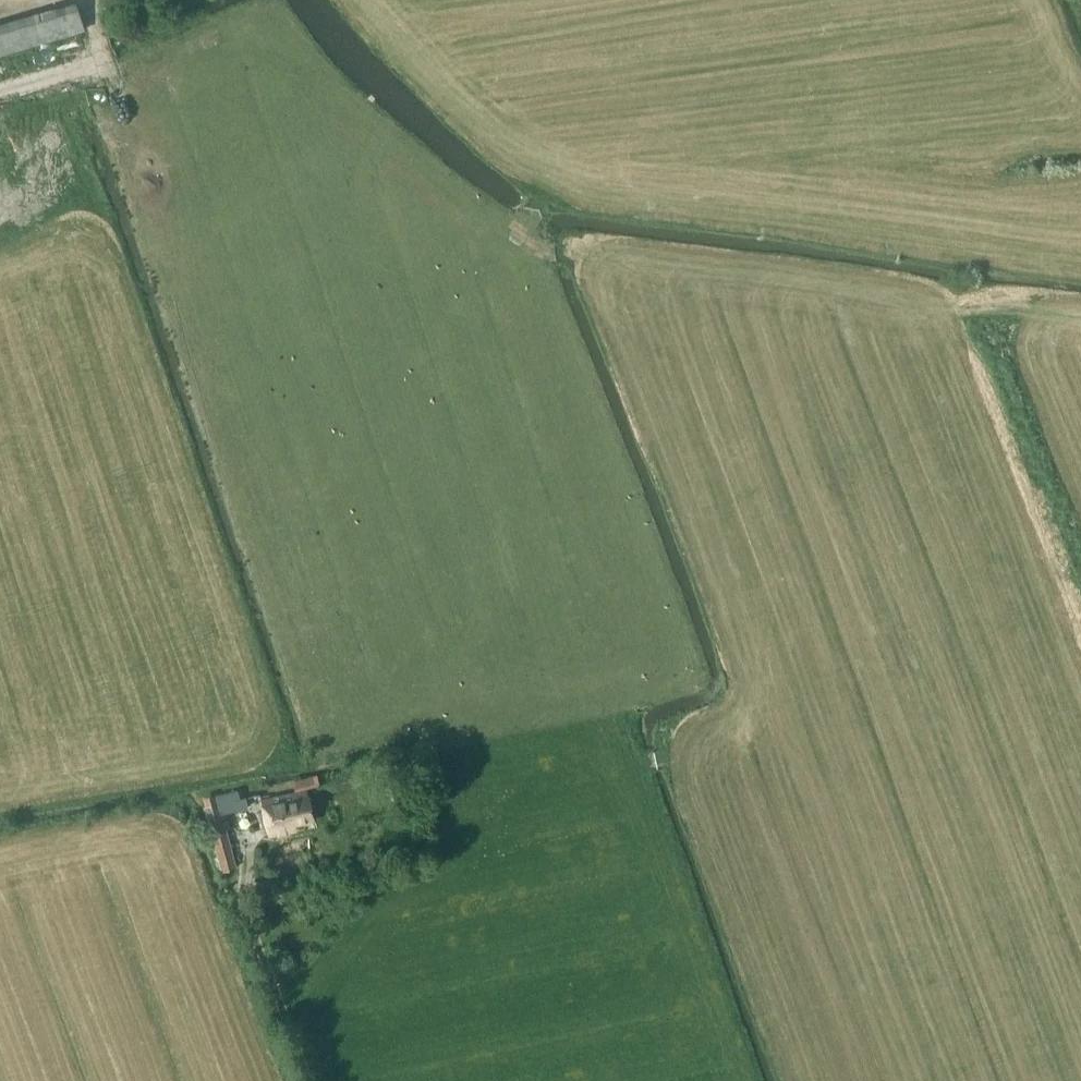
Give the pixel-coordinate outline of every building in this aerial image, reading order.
[(0,30),(0,54),(84,29),(77,7),(0,30)] [(295,785),(291,792),(261,798),(268,835),(296,829),(295,823),(313,819),(309,795),(307,796),(306,789),(316,787),(315,782),(295,785)] [(326,797),(336,794),(332,783),(323,786),(326,797)] [(204,806),(206,806),(221,870),(234,867),(222,812),(248,805),(246,797),(240,798),(238,790),(203,799),(204,806)]
